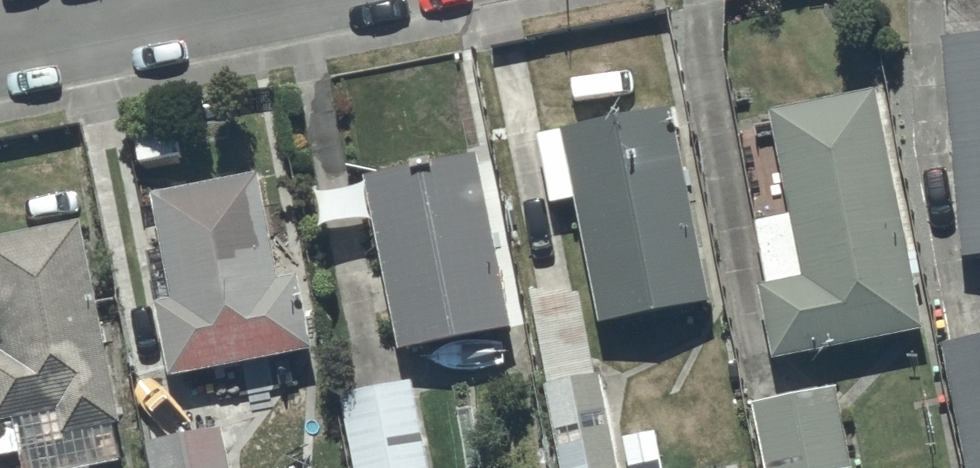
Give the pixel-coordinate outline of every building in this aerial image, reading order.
[(941,47),(958,269),(979,268),(979,43),(941,47)] [(923,339),(872,96),(766,119),(787,220),(752,228),(766,292),(759,293),(775,370),(923,339)] [(713,309),(674,118),(564,140),(604,331),(713,309)] [(516,339),(481,163),(366,187),(401,361),(516,339)] [(281,288),(262,185),(155,203),(163,255),(148,257),(170,385),(315,360),(304,284),(281,288)] [(84,228),(0,246),(0,357),(0,358),(0,359),(0,433),(15,430),(22,467),(128,467),(121,432),(123,432),(84,228)] [(940,350),(965,467),(979,467),(979,342),(940,350)] [(545,390),(561,467),(618,467),(601,380),(545,390)] [(415,390),(341,404),(353,467),(430,467),(415,390)] [(749,412),(762,467),(854,467),(837,393),(749,412)] [(150,450),(153,467),(231,467),(225,434),(150,450)]
